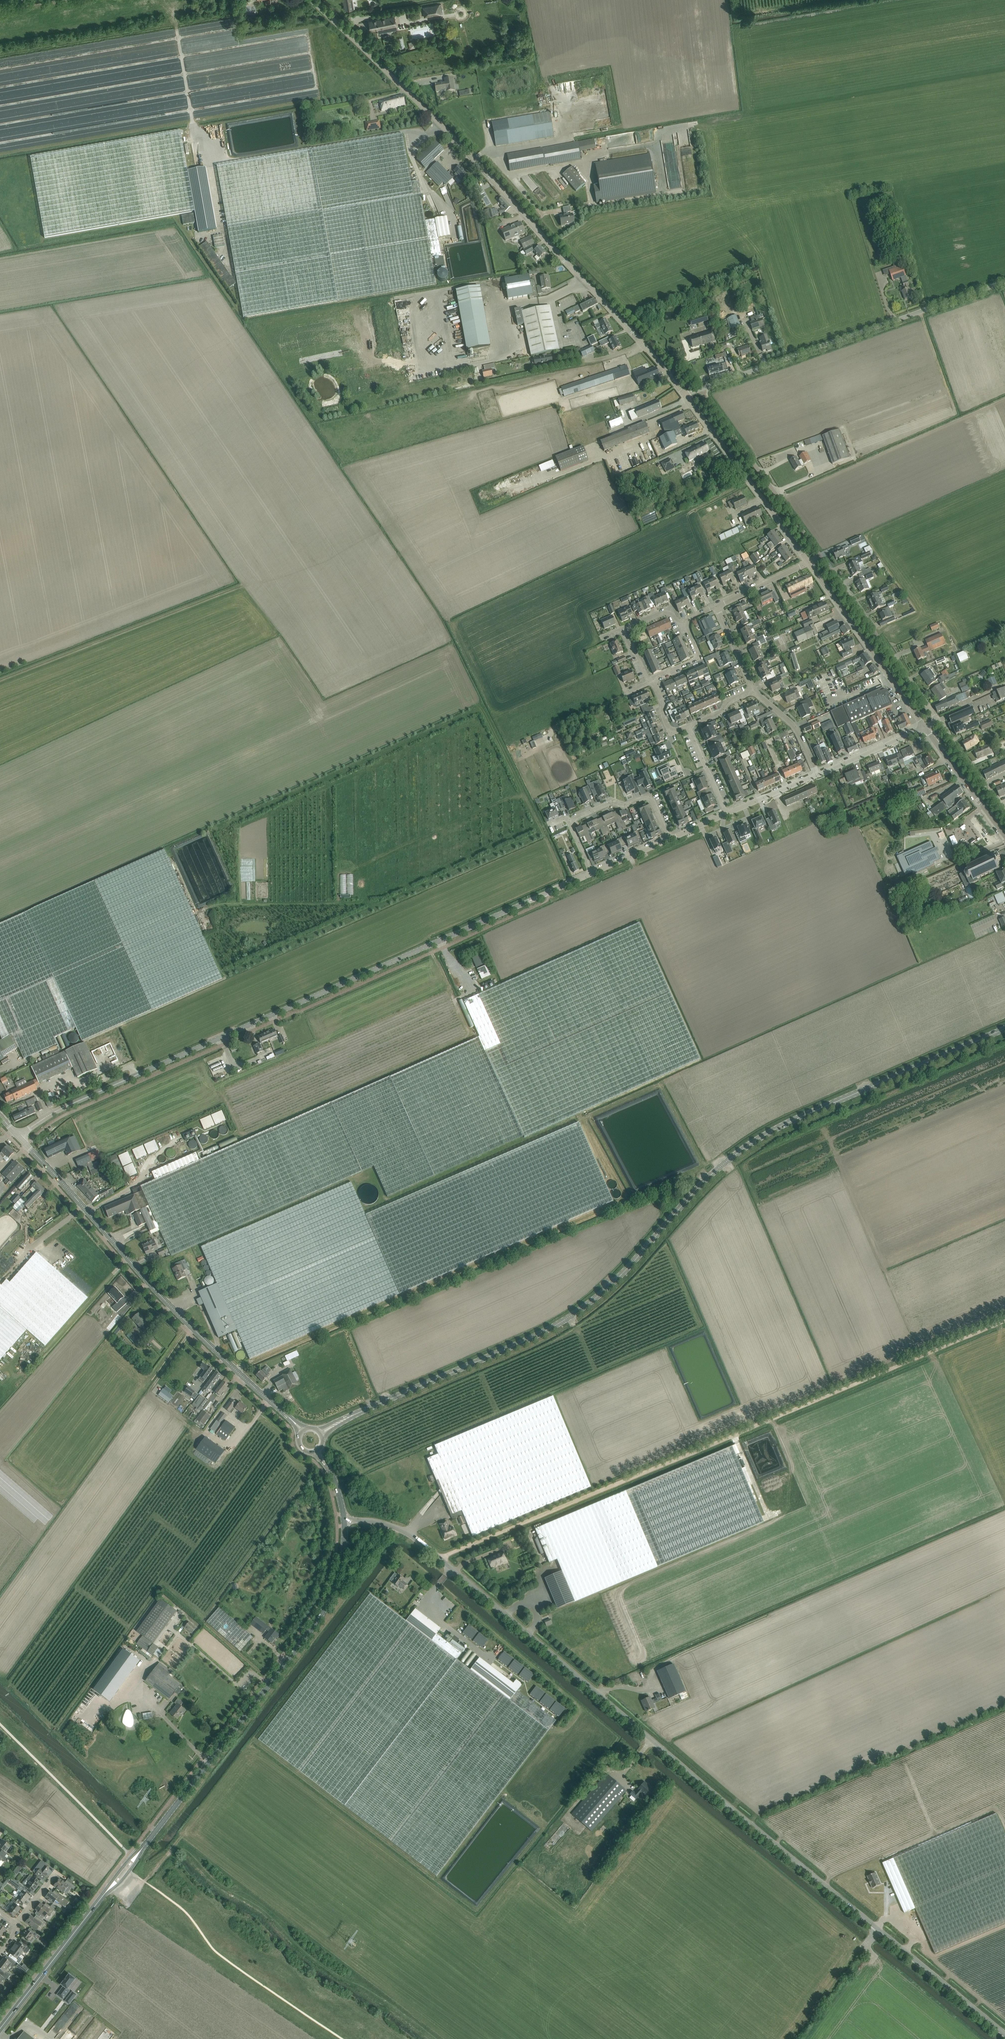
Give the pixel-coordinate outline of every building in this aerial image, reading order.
[(352,0),(344,0),(345,10),(354,9),(352,0)] [(423,7),(424,17),(431,16),(431,15),(436,14),(436,15),(441,14),(439,4),(423,7)] [(397,30),(395,16),(369,21),(371,31),(377,29),(378,34),(383,33),(383,32),(397,30)] [(415,41),(409,42),(410,49),(417,47),(415,41)] [(455,90),(452,78),(444,79),(445,82),(435,84),(436,92),(446,91),(446,92),(455,90)] [(397,106),(405,104),(403,95),(379,101),(382,111),(392,109),(397,107),(397,106)] [(549,112),(532,115),(492,122),(496,146),(554,137),(549,112)] [(379,122),(371,123),(371,121),(365,122),(367,131),(381,128),(379,122)] [(441,257),(438,239),(450,236),(446,218),(425,222),(418,181),(411,183),(406,155),(402,133),(312,150),(218,166),(244,317),(410,288),(436,283),(431,259),(441,257)] [(206,168),(188,171),(181,135),(32,161),(46,241),(195,215),(199,233),(217,229),(206,168)] [(425,168),(440,154),(444,150),(436,142),(417,160),(425,168)] [(581,159),(578,143),(507,155),(510,171),(550,164),(550,165),(581,159)] [(594,186),(596,203),(656,193),(650,155),(595,164),(599,186),(594,186)] [(453,178),(437,162),(426,173),(439,186),(443,182),(446,185),(453,178)] [(459,166),(454,171),(456,173),(454,175),(457,178),(455,180),(459,183),(461,181),(461,182),(465,178),(464,176),(467,174),(459,166)] [(585,183),(577,174),(578,173),(572,166),(559,177),(567,186),(569,184),(575,191),(585,183)] [(446,201),(451,199),(446,186),(441,188),(446,201)] [(500,196),(497,199),(498,201),(502,205),(500,207),(503,209),(498,211),(499,214),(505,212),(507,210),(510,207),(502,198),(501,198),(500,196)] [(574,223),(573,218),(572,214),(568,215),(567,212),(571,212),(570,206),(563,207),(564,213),(565,216),(560,217),(561,225),(574,223)] [(491,209),(484,210),(486,220),(493,218),(491,209)] [(515,224),(501,230),(506,241),(525,233),(520,222),(516,224),(515,224)] [(534,244),(531,236),(520,241),(524,249),(534,244)] [(207,241),(199,246),(215,271),(222,266),(207,241)] [(539,258),(546,253),(540,246),(534,251),(537,255),(535,257),(537,260),(539,258)] [(534,251),(531,247),(524,251),(526,255),(534,251)] [(443,258),(434,260),(436,272),(445,271),(443,258)] [(898,268),(889,271),(890,274),(891,277),(900,274),(902,278),(901,278),(902,283),(904,287),(905,287),(906,290),(902,291),(904,295),(905,300),(912,297),(909,289),(908,286),(909,285),(908,281),(906,276),(903,266),(898,268)] [(534,279),(530,280),(529,275),(505,280),(508,299),(529,296),(529,298),(537,296),(534,279)] [(550,288),(548,276),(539,277),(541,286),(537,287),(538,294),(542,293),(542,290),(550,288)] [(480,286),(456,291),(466,350),(490,346),(480,286)] [(591,310),(594,308),(594,307),(598,305),(596,301),(596,300),(595,299),(580,306),(579,305),(572,308),(575,314),(582,310),(583,312),(590,308),(591,310)] [(559,349),(549,305),(522,310),(531,355),(559,349)] [(524,324),(521,309),(514,310),(517,326),(524,324)] [(764,326),(762,321),(761,319),(760,320),(758,315),(750,318),(752,322),(750,323),(752,330),(764,326)] [(740,326),(736,316),(726,320),(730,330),(740,326)] [(609,326),(607,323),(605,319),(599,323),(595,325),(597,329),(601,327),(604,335),(606,334),(606,335),(609,334),(608,333),(612,331),(610,326),(609,326)] [(714,341),(711,331),(699,335),(690,338),(693,347),(702,345),(714,341)] [(771,350),(766,335),(760,337),(762,341),(759,342),(763,351),(767,350),(767,351),(771,350)] [(588,339),(591,346),(597,343),(593,336),(588,339)] [(611,339),(609,340),(609,341),(612,348),(614,351),(621,347),(620,344),(616,337),(611,339)] [(751,354),(748,345),(737,349),(739,356),(741,355),(741,357),(751,354)] [(591,346),(580,351),(583,357),(594,351),(591,346)] [(547,356),(547,354),(542,355),(542,356),(533,358),(535,366),(553,362),(551,355),(547,356)] [(708,368),(709,375),(728,370),(726,363),(721,364),(721,365),(716,366),(716,364),(708,366),(708,368)] [(564,397),(615,380),(615,381),(630,376),(627,365),(561,387),(564,397)] [(653,378),(659,376),(656,368),(647,371),(645,367),(633,372),(635,377),(638,385),(653,379),(653,378)] [(492,369),(482,371),(484,378),(493,376),(492,369)] [(633,395),(618,400),(620,406),(635,402),(635,401),(633,396),(633,395)] [(632,421),(654,411),(661,408),(658,400),(653,402),(628,412),(632,421)] [(614,411),(603,415),(604,419),(612,416),(615,414),(614,411)] [(680,427),(678,422),(685,419),(681,412),(677,414),(660,421),(665,434),(680,427)] [(604,451),(649,433),(645,422),(627,429),(628,430),(600,442),(604,451)] [(695,429),(698,428),(696,423),(681,429),(685,437),(696,432),(695,429)] [(850,457),(840,429),(823,435),(833,463),(850,457)] [(659,438),(664,450),(677,445),(675,440),(676,439),(673,432),(659,438)] [(689,461),(709,451),(705,443),(685,452),(689,461)] [(588,460),(583,446),(555,457),(561,471),(588,460)] [(812,460),(807,452),(800,455),(802,459),(799,460),(797,456),(790,460),(796,470),(802,466),(802,465),(804,464),(805,464),(812,460)] [(664,470),(673,465),(671,459),(661,463),(664,470)] [(680,469),(682,474),(690,471),(687,466),(680,469)] [(747,504),(743,496),(731,501),(728,503),(731,508),(734,507),(735,510),(747,504)] [(757,517),(762,515),(758,507),(751,511),(750,509),(746,511),(746,513),(741,515),(746,526),(758,520),(757,517)] [(721,540),(739,532),(737,527),(718,536),(721,540)] [(767,536),(766,537),(767,539),(769,538),(771,541),(777,537),(773,531),(769,534),(767,536)] [(771,541),(767,544),(771,550),(775,547),(777,546),(782,543),(777,537),(771,541)] [(859,537),(850,541),(852,545),(861,541),(859,537)] [(846,556),(844,552),(845,552),(846,550),(845,549),(849,548),(848,545),(833,552),(837,560),(846,556)] [(782,556),(788,552),(784,546),(778,550),(782,556)] [(792,557),(788,552),(782,556),(786,562),(792,557)] [(750,557),(755,564),(760,561),(755,553),(750,557)] [(860,567),(859,563),(862,562),(861,559),(853,563),(848,565),(851,571),(860,567)] [(734,573),(729,563),(727,564),(729,568),(729,569),(724,572),(725,574),(728,581),(731,580),(732,582),(735,581),(732,575),(734,574),(734,573)] [(745,578),(742,571),(741,569),(736,572),(733,566),(731,563),(729,563),(734,573),(736,572),(741,583),(744,582),(743,579),(745,578)] [(752,578),(747,568),(746,566),(744,567),(745,569),(742,571),(745,578),(748,577),(750,579),(752,578)] [(753,574),(756,573),(753,566),(747,568),(752,578),(754,577),(753,574)] [(872,572),(870,568),(866,570),(865,567),(861,569),(860,567),(851,571),(853,576),(863,572),(865,575),(872,572)] [(728,581),(725,574),(722,575),(720,572),(718,573),(721,582),(724,586),(726,585),(725,582),(728,581)] [(869,589),(866,582),(867,582),(866,580),(868,580),(874,576),(872,572),(865,575),(866,578),(856,583),(858,589),(859,588),(861,592),(866,590),(869,589)] [(804,587),(813,583),(809,575),(804,578),(803,577),(786,586),(791,598),(806,591),(804,587)] [(702,591),(699,587),(702,586),(700,582),(698,578),(696,579),(698,583),(695,584),(696,587),(694,589),(697,596),(700,594),(701,597),(704,596),(702,591)] [(719,588),(717,584),(714,578),(709,581),(712,588),(715,587),(717,590),(719,588)] [(712,588),(709,581),(703,584),(706,589),(708,594),(711,592),(709,590),(712,588)] [(668,601),(665,595),(668,593),(665,587),(661,589),(661,594),(658,595),(662,604),(668,601)] [(697,596),(694,589),(691,590),(689,587),(685,590),(688,597),(690,596),(693,601),(695,600),(694,597),(697,596)] [(779,601),(776,596),(774,591),(770,593),(769,591),(758,596),(762,604),(773,598),(775,602),(779,601)] [(878,593),(876,594),(868,598),(869,600),(868,600),(870,605),(881,600),(879,596),(882,594),(881,592),(878,593)] [(662,604),(658,595),(655,597),(652,593),(648,595),(648,596),(650,601),(653,600),(656,607),(662,604)] [(649,606),(651,604),(652,604),(650,601),(648,596),(642,599),(643,601),(643,603),(641,603),(645,612),(646,611),(648,611),(650,610),(650,609),(649,606)] [(690,607),(686,598),(685,598),(680,600),(684,607),(686,606),(688,609),(690,607)] [(645,612),(641,603),(639,599),(636,601),(637,601),(631,604),(634,612),(637,611),(639,614),(640,615),(642,614),(643,612),(645,612)] [(684,607),(680,600),(675,603),(679,613),(682,612),(681,609),(684,607)] [(883,603),(881,600),(870,605),(872,608),(873,608),(874,610),(884,606),(886,605),(885,602),(883,603)] [(824,608),(827,607),(825,602),(820,604),(805,611),(807,615),(824,607),(824,608)] [(743,613),(741,607),(742,607),(741,604),(740,604),(733,607),(735,610),(732,611),(735,617),(743,613)] [(628,616),(632,614),(629,606),(622,609),(622,611),(619,613),(620,615),(619,617),(621,617),(622,621),(629,619),(628,616)] [(809,618),(824,612),(828,610),(827,607),(824,608),(824,607),(807,615),(809,618)] [(883,613),(880,614),(883,620),(893,616),(889,607),(882,610),(883,613)] [(785,613),(787,612),(785,608),(775,613),(777,617),(785,614),(785,613)] [(748,623),(746,618),(743,613),(735,617),(736,619),(736,620),(737,622),(741,621),(743,625),(748,623)] [(616,624),(612,616),(601,620),(605,629),(616,624)] [(715,627),(711,617),(700,621),(703,628),(702,629),(706,636),(712,633),(713,633),(711,629),(715,627)] [(672,628),(668,619),(662,621),(667,633),(669,633),(670,632),(669,629),(672,628)] [(811,619),(802,623),(804,628),(813,624),(811,619)] [(667,633),(662,621),(657,624),(661,633),(664,632),(665,634),(667,633)] [(846,633),(850,631),(846,625),(840,629),(840,628),(839,628),(836,621),(832,623),(826,626),(828,630),(819,634),(822,641),(841,632),(844,635),(846,633)] [(661,633),(657,624),(651,626),(657,638),(659,637),(658,634),(661,633)] [(818,635),(813,624),(794,633),(797,641),(798,643),(818,635)] [(657,638),(651,626),(646,628),(650,638),(653,636),(654,639),(657,638)] [(752,634),(750,630),(753,629),(752,626),(740,631),(743,637),(752,634)] [(721,642),(722,642),(719,635),(714,637),(712,633),(706,636),(707,640),(710,639),(715,650),(716,649),(718,649),(720,648),(721,647),(722,646),(721,642)] [(757,642),(764,639),(763,635),(757,638),(756,636),(753,637),(752,634),(743,637),(747,644),(756,640),(757,642)] [(683,642),(680,637),(672,641),(675,646),(683,643),(683,642)] [(854,646),(850,638),(839,643),(843,651),(840,652),(843,658),(852,654),(849,648),(854,646)] [(930,651),(946,644),(944,639),(931,644),(929,639),(925,641),(928,647),(921,650),(920,648),(914,651),(918,660),(924,658),(926,657),(925,653),(930,651)] [(623,651),(621,647),(620,644),(619,644),(618,641),(610,644),(612,648),(611,648),(614,655),(623,651)] [(684,642),(683,642),(683,643),(675,646),(677,651),(685,648),(687,647),(684,642)] [(764,660),(758,646),(749,650),(751,654),(752,654),(755,660),(754,661),(758,659),(759,660),(760,662),(764,660)] [(687,653),(685,648),(677,651),(679,657),(687,653)] [(655,655),(652,649),(644,653),(647,658),(655,655)] [(729,659),(726,653),(727,653),(722,655),(720,651),(714,654),(716,660),(720,658),(724,666),(731,662),(730,658),(729,659)] [(690,658),(687,653),(679,657),(682,662),(690,658)] [(854,664),(858,662),(862,667),(856,669),(858,672),(863,670),(863,668),(865,666),(868,664),(872,661),(866,653),(859,658),(859,656),(854,659),(852,660),(847,662),(837,667),(839,671),(847,668),(849,666),(848,665),(853,663),(854,664)] [(657,660),(655,655),(647,658),(649,664),(657,660)] [(659,665),(657,660),(649,664),(651,669),(659,665)] [(761,667),(758,669),(759,671),(758,671),(759,674),(769,670),(767,667),(770,666),(768,661),(768,660),(764,662),(759,664),(759,665),(761,667)] [(621,674),(617,667),(616,664),(612,666),(616,676),(621,674)] [(661,671),(659,665),(651,669),(653,674),(661,671)] [(710,676),(705,665),(703,666),(702,665),(700,666),(704,675),(705,678),(710,676)] [(879,671),(874,665),(870,668),(872,672),(868,673),(870,677),(875,674),(879,671)] [(704,675),(700,666),(697,667),(697,669),(695,670),(695,668),(694,668),(699,678),(704,675)] [(738,681),(735,675),(737,674),(734,667),(729,669),(727,670),(728,674),(726,675),(728,680),(730,685),(738,681)] [(699,678),(694,668),(695,670),(693,671),(692,669),(690,670),(694,680),(699,678)] [(936,681),(934,678),(936,677),(930,668),(921,675),(929,686),(936,681)] [(695,683),(694,680),(690,670),(687,672),(687,673),(685,674),(690,685),(695,683)] [(769,670),(759,674),(761,677),(762,677),(762,679),(766,677),(771,675),(772,678),(775,676),(773,672),(770,673),(769,670)] [(635,679),(631,671),(621,675),(624,683),(627,681),(628,682),(635,679)] [(943,690),(946,688),(942,683),(946,680),(956,675),(955,672),(950,675),(949,675),(947,676),(939,681),(941,684),(939,685),(932,690),(939,701),(944,698),(947,696),(943,690)] [(939,681),(947,676),(945,673),(938,679),(939,681)] [(687,683),(686,680),(684,676),(679,678),(682,685),(687,683)] [(784,687),(779,677),(774,679),(770,681),(771,684),(769,685),(773,692),(777,690),(784,687)] [(995,677),(987,679),(990,686),(997,683),(995,677)] [(679,678),(674,680),(677,687),(682,685),(679,678)] [(677,687),(674,680),(674,679),(668,681),(672,690),(675,689),(676,692),(679,691),(677,687)] [(672,690),(668,681),(663,684),(668,696),(671,695),(669,692),(672,690)] [(970,689),(968,683),(960,686),(962,692),(970,689)] [(997,691),(993,693),(994,696),(993,696),(994,700),(995,699),(997,702),(1004,698),(1004,687),(997,691)] [(800,697),(798,693),(795,688),(790,690),(791,693),(784,696),(787,703),(792,701),(800,697)] [(865,697),(844,706),(851,723),(852,724),(856,722),(861,720),(864,719),(867,717),(869,716),(875,714),(880,712),(892,706),(889,698),(890,698),(889,695),(886,690),(884,691),(881,692),(880,690),(879,691),(867,696),(864,697),(865,697)] [(649,708),(646,700),(649,698),(646,691),(639,694),(644,705),(646,709),(647,712),(650,711),(653,710),(652,706),(649,708)] [(959,703),(967,699),(965,693),(935,706),(937,712),(942,710),(943,710),(944,710),(944,709),(959,703)] [(646,709),(644,705),(639,694),(632,697),(633,699),(628,701),(631,706),(639,703),(644,713),(647,712),(646,709)] [(721,701),(719,698),(718,694),(713,696),(716,704),(721,701)] [(716,704),(713,696),(708,698),(711,706),(716,704)] [(711,706),(708,698),(703,700),(706,708),(711,706)] [(810,715),(808,708),(809,708),(811,707),(813,706),(810,698),(805,700),(807,704),(797,708),(802,718),(807,716),(810,715)] [(706,708),(703,700),(698,703),(701,710),(706,708)] [(759,710),(755,701),(752,702),(752,703),(749,704),(753,713),(759,710)] [(701,710),(698,703),(693,705),(696,712),(701,710)] [(753,713),(749,704),(747,705),(746,705),(744,706),(746,711),(743,712),(744,714),(747,720),(749,718),(748,715),(753,713)] [(696,712),(693,705),(688,707),(691,715),(696,712)] [(851,723),(844,706),(831,711),(838,728),(851,723)] [(690,716),(686,708),(682,710),(681,707),(676,709),(677,712),(681,722),(684,721),(683,719),(686,718),(685,717),(690,716)] [(968,718),(970,718),(969,716),(975,714),(973,707),(949,718),(952,724),(950,724),(952,728),(953,727),(954,728),(963,724),(970,722),(968,718)] [(681,722),(677,712),(672,714),(671,710),(668,711),(671,719),(672,719),(671,718),(674,717),(676,723),(679,722),(679,723),(681,722)] [(656,718),(655,715),(654,716),(653,714),(652,714),(650,711),(647,712),(646,713),(647,713),(635,718),(636,721),(640,719),(642,724),(656,718)] [(746,721),(743,714),(740,715),(738,711),(733,714),(737,722),(740,721),(741,723),(746,721)] [(883,720),(880,712),(875,714),(875,716),(878,722),(883,720)] [(737,722),(733,714),(727,716),(729,720),(727,722),(730,728),(735,726),(734,724),(737,722)] [(911,725),(906,714),(901,717),(906,727),(911,725)] [(879,723),(878,722),(875,716),(870,718),(869,716),(867,717),(868,721),(870,720),(873,726),(879,723)] [(776,731),(773,724),(774,724),(771,719),(769,721),(767,717),(760,720),(763,728),(765,727),(768,734),(772,732),(772,733),(773,733),(772,732),(776,731)] [(906,727),(901,717),(895,719),(895,721),(898,720),(899,723),(895,725),(897,729),(899,728),(900,730),(906,727)] [(653,728),(652,725),(657,723),(656,721),(657,720),(656,718),(642,724),(644,729),(641,730),(641,731),(636,733),(637,735),(642,733),(646,732),(653,728)] [(980,724),(982,730),(993,725),(991,719),(980,724)] [(821,725),(819,720),(811,724),(814,730),(821,726),(821,725)] [(831,720),(826,723),(829,729),(834,727),(831,720)] [(893,731),(891,726),(888,720),(882,722),(887,734),(893,731)] [(715,721),(700,727),(702,731),(702,733),(701,733),(703,737),(715,732),(712,727),(716,725),(715,721)] [(956,735),(976,727),(980,725),(978,721),(964,727),(963,724),(954,728),(953,728),(956,735)] [(852,724),(856,734),(860,732),(856,722),(852,724)] [(829,729),(826,723),(821,725),(821,726),(823,731),(829,729)] [(812,729),(810,724),(802,728),(805,732),(812,729)] [(854,733),(850,724),(844,727),(848,736),(854,733)] [(866,730),(867,734),(870,741),(876,738),(875,735),(876,734),(873,727),(866,730)] [(649,739),(663,733),(662,730),(660,731),(659,729),(654,731),(653,728),(646,732),(642,733),(643,736),(647,734),(649,739)] [(708,745),(722,738),(721,735),(717,736),(715,732),(703,737),(704,740),(705,740),(706,742),(707,741),(708,745)] [(870,741),(867,734),(864,735),(862,732),(860,733),(865,743),(870,741)] [(662,739),(663,738),(662,736),(664,735),(663,733),(649,739),(651,744),(652,747),(664,741),(662,739)] [(831,737),(834,746),(841,743),(838,734),(831,737)] [(966,750),(979,743),(975,735),(962,742),(962,743),(966,750)] [(858,749),(853,737),(849,739),(848,736),(843,738),(844,740),(849,753),(858,749)] [(724,742),(722,738),(708,745),(710,748),(709,748),(710,750),(709,751),(710,754),(722,749),(720,744),(724,742)] [(831,757),(827,749),(826,749),(824,743),(822,744),(820,745),(828,763),(833,761),(831,757)] [(845,751),(841,743),(834,746),(838,754),(845,751)] [(796,757),(792,749),(790,750),(787,744),(785,746),(787,751),(791,761),(795,759),(794,758),(796,757)] [(992,752),(989,745),(974,751),(978,759),(992,752)] [(901,751),(904,758),(909,756),(910,759),(916,756),(911,746),(901,751)] [(668,750),(663,752),(661,747),(654,750),(656,755),(656,756),(659,762),(660,761),(660,762),(664,760),(663,760),(671,756),(668,750)] [(755,754),(752,747),(747,749),(750,756),(755,754)] [(814,749),(817,756),(819,760),(818,760),(819,761),(821,764),(826,762),(820,747),(814,749)] [(634,749),(625,753),(627,758),(636,754),(634,749)] [(724,754),(722,749),(710,754),(712,757),(713,757),(714,759),(716,762),(717,762),(719,761),(727,757),(730,756),(728,752),(724,754)] [(934,764),(930,757),(924,760),(921,754),(912,759),(913,760),(916,767),(920,765),(922,765),(924,769),(927,767),(927,768),(930,766),(934,764)] [(906,767),(904,762),(902,757),(898,759),(897,756),(891,758),(890,757),(886,759),(887,761),(887,762),(888,762),(889,766),(899,763),(902,769),(904,768),(906,767)] [(719,761),(722,766),(730,762),(727,757),(719,761)] [(795,763),(796,765),(793,766),(796,774),(802,771),(801,768),(805,767),(802,760),(795,763)] [(1004,771),(1004,760),(990,768),(991,768),(983,772),(987,780),(1004,771)] [(796,774),(793,766),(790,768),(787,761),(784,762),(787,769),(788,769),(791,776),(796,774)] [(732,767),(730,762),(722,766),(724,771),(732,767)] [(884,768),(882,763),(879,764),(878,762),(868,766),(869,770),(869,771),(870,771),(871,773),(879,769),(881,773),(885,771),(884,768)] [(669,769),(670,769),(668,763),(657,768),(661,778),(662,777),(665,782),(677,776),(675,771),(669,773),(668,771),(669,771),(669,770),(669,769)] [(753,771),(755,774),(757,773),(754,766),(748,768),(750,773),(753,771)] [(734,772),(732,767),(724,771),(726,776),(734,772)] [(791,776),(788,769),(787,769),(783,770),(783,768),(780,769),(781,772),(782,772),(785,779),(791,776)] [(868,779),(867,778),(866,775),(864,771),(861,772),(861,770),(857,772),(857,771),(846,776),(846,777),(839,780),(841,785),(842,786),(849,784),(850,786),(861,781),(865,780),(865,782),(868,780),(868,779)] [(765,776),(764,773),(763,771),(760,773),(764,780),(760,782),(763,788),(769,786),(766,779),(765,776)] [(781,780),(779,776),(777,771),(774,772),(776,775),(772,777),(775,783),(781,780)] [(942,779),(938,771),(924,777),(925,778),(921,779),(924,787),(928,785),(929,787),(936,783),(935,782),(942,779)] [(647,788),(651,787),(650,786),(652,785),(646,772),(639,775),(640,777),(635,779),(638,786),(643,784),(645,788),(646,787),(647,788)] [(736,777),(734,772),(726,776),(727,778),(726,778),(727,781),(736,777)] [(627,794),(633,791),(635,790),(634,789),(637,787),(634,778),(630,780),(628,776),(623,779),(623,781),(625,786),(624,786),(627,794)] [(695,788),(697,787),(706,783),(705,780),(704,781),(703,778),(700,780),(699,776),(691,780),(695,788)] [(763,788),(760,782),(758,783),(755,776),(752,778),(758,791),(763,788)] [(738,782),(736,777),(727,781),(729,784),(730,783),(730,785),(738,782)] [(775,783),(772,777),(766,779),(769,786),(775,783)] [(597,795),(598,796),(598,797),(605,794),(601,785),(596,788),(594,782),(588,784),(594,796),(597,795)] [(733,790),(741,787),(738,782),(730,785),(733,790)] [(706,793),(705,790),(707,789),(706,786),(707,786),(706,783),(697,787),(699,792),(697,793),(699,796),(706,793)] [(996,788),(1000,797),(1004,795),(1004,784),(996,788)] [(786,806),(817,792),(814,785),(783,798),(786,806)] [(956,798),(963,793),(958,785),(954,788),(941,798),(949,808),(952,805),(958,801),(956,798)] [(588,794),(591,792),(588,786),(585,787),(586,790),(580,793),(580,794),(579,795),(580,798),(581,797),(584,804),(587,802),(587,803),(590,802),(590,801),(591,801),(588,794)] [(666,797),(667,796),(675,792),(675,793),(675,792),(673,787),(670,788),(670,787),(667,789),(664,791),(666,797)] [(743,792),(741,787),(733,790),(735,795),(743,792)] [(927,795),(924,789),(914,793),(917,799),(927,795)] [(677,797),(675,793),(675,792),(667,796),(668,798),(667,798),(668,801),(677,797)] [(745,797),(743,792),(735,795),(734,796),(736,801),(740,799),(740,800),(743,799),(743,798),(745,797)] [(713,800),(712,797),(711,797),(710,795),(708,796),(706,793),(699,796),(700,800),(702,799),(704,804),(713,800)] [(567,806),(569,810),(575,808),(571,798),(567,800),(565,796),(559,799),(563,808),(567,806)] [(679,802),(677,797),(668,801),(669,804),(670,804),(671,806),(679,802)] [(546,813),(548,819),(558,815),(556,811),(560,809),(555,798),(551,800),(553,803),(550,805),(552,809),(548,811),(549,812),(546,813)] [(715,803),(713,800),(704,804),(702,805),(706,813),(714,810),(712,807),(715,806),(714,803),(715,803)] [(966,811),(970,808),(964,800),(957,805),(954,808),(952,805),(949,808),(947,809),(955,820),(958,817),(966,811)] [(681,807),(679,802),(671,806),(673,811),(681,807)] [(936,817),(947,809),(942,802),(931,811),(936,817)] [(649,810),(650,810),(647,804),(643,806),(643,805),(640,806),(641,807),(638,808),(640,814),(641,814),(641,813),(649,810)] [(684,812),(681,807),(673,811),(674,813),(673,813),(675,816),(684,812)] [(651,815),(649,810),(641,813),(641,814),(643,818),(651,815)] [(771,820),(767,822),(771,831),(777,829),(775,825),(780,822),(775,811),(774,811),(773,810),(769,812),(769,814),(768,814),(771,820)] [(628,820),(625,812),(624,811),(616,814),(622,827),(623,830),(627,828),(624,822),(628,820)] [(616,814),(615,812),(607,815),(608,816),(611,824),(616,823),(618,829),(622,827),(616,814)] [(686,817),(684,812),(675,816),(676,819),(677,819),(678,820),(678,821),(686,817)] [(611,824),(608,816),(607,815),(600,819),(606,834),(610,833),(607,826),(611,824)] [(645,823),(654,819),(653,816),(652,817),(651,815),(643,818),(640,819),(643,824),(645,823)] [(686,817),(678,821),(678,820),(677,821),(679,826),(683,824),(683,825),(686,824),(686,823),(688,822),(686,817)] [(765,825),(761,817),(752,821),(755,830),(765,825)] [(606,834),(600,819),(592,822),(592,823),(596,831),(600,829),(603,836),(606,834)] [(655,822),(654,819),(645,823),(647,828),(655,825),(654,823),(655,822)] [(596,831),(592,823),(592,822),(584,826),(591,841),(594,840),(592,833),(596,831)] [(737,828),(739,831),(740,834),(736,835),(740,843),(745,840),(744,837),(750,834),(750,833),(749,830),(748,830),(745,824),(744,824),(741,825),(742,826),(737,828)] [(657,829),(655,825),(647,828),(649,833),(657,830),(657,829)] [(591,841),(584,826),(576,829),(580,838),(585,836),(587,843),(591,841)] [(567,829),(553,836),(554,837),(568,831),(567,829)] [(658,829),(657,829),(657,830),(649,833),(651,838),(654,837),(654,838),(657,837),(657,836),(661,834),(658,829)] [(629,834),(634,846),(637,844),(636,843),(642,841),(637,831),(629,834)] [(732,851),(729,844),(735,841),(735,840),(736,840),(734,837),(731,831),(729,831),(725,832),(726,833),(724,834),(727,841),(722,843),(727,854),(732,851)] [(762,839),(758,831),(753,833),(757,841),(762,839)] [(634,846),(629,834),(620,838),(624,846),(627,844),(628,847),(630,846),(631,847),(634,846)] [(720,848),(716,837),(715,838),(714,837),(710,839),(711,840),(710,840),(714,850),(716,853),(718,852),(717,849),(720,848)] [(624,846),(620,838),(612,842),(617,853),(620,852),(619,851),(622,850),(621,847),(624,846)] [(617,853),(612,842),(604,845),(607,853),(610,852),(611,854),(614,853),(614,854),(617,853)] [(936,852),(931,842),(897,857),(905,875),(912,872),(913,874),(935,865),(934,863),(941,860),(937,852),(936,852)] [(607,853),(604,845),(595,849),(600,860),(603,859),(603,858),(605,857),(604,855),(607,853)] [(600,860),(595,849),(587,853),(590,861),(593,859),(595,862),(597,861),(597,862),(600,860)] [(165,850),(36,907),(25,913),(0,924),(0,1035),(2,1040),(0,1041),(0,1060),(3,1058),(4,1059),(1,1061),(4,1059),(6,1062),(3,1064),(10,1060),(6,1054),(17,1048),(19,1047),(24,1059),(57,1044),(54,1037),(76,1028),(82,1041),(89,1038),(152,1010),(222,979),(165,850)] [(995,870),(996,873),(1001,871),(1001,870),(1002,870),(1004,869),(1001,864),(1001,863),(1001,862),(1000,861),(999,858),(998,857),(998,856),(996,853),(993,854),(992,854),(992,855),(990,856),(990,854),(989,855),(990,856),(987,857),(986,856),(985,857),(982,858),(981,858),(982,860),(979,861),(978,860),(977,860),(978,861),(975,863),(974,862),(973,862),(974,863),(971,865),(970,864),(969,863),(962,867),(964,871),(961,872),(962,874),(960,875),(966,887),(978,881),(977,879),(980,877),(981,878),(982,878),(981,877),(984,875),(985,876),(986,876),(985,875),(988,873),(989,874),(990,874),(989,874),(993,872),(993,871),(995,870)] [(572,854),(567,857),(571,864),(570,865),(574,873),(579,870),(572,854)] [(1004,869),(1002,870),(1001,870),(1001,871),(996,873),(1000,882),(995,885),(998,890),(1004,886),(1004,869)] [(997,895),(999,901),(1001,904),(1004,902),(1004,898),(1002,892),(999,894),(997,895)] [(524,1137),(700,1059),(639,923),(464,1001),(479,1037),(390,1077),(390,1076),(331,1102),(273,1128),(272,1128),(199,1160),(196,1153),(152,1172),(155,1180),(140,1186),(132,1190),(135,1195),(104,1207),(108,1218),(129,1209),(131,1214),(140,1210),(141,1211),(133,1215),(139,1227),(146,1223),(149,1232),(159,1228),(171,1256),(374,1166),(387,1197),(524,1136),(524,1137)] [(481,953),(472,957),(476,967),(486,963),(481,953)] [(486,965),(477,969),(482,979),(491,975),(486,965)] [(482,985),(484,991),(495,986),(493,981),(482,985)] [(277,1036),(276,1034),(274,1029),(266,1033),(269,1040),(277,1036)] [(269,1040),(266,1033),(258,1036),(260,1041),(261,1043),(269,1040)] [(97,1069),(85,1042),(31,1067),(39,1083),(73,1068),(78,1078),(97,1069)] [(257,1053),(263,1051),(260,1043),(254,1046),(257,1053)] [(58,1050),(42,1057),(43,1060),(59,1053),(58,1050)] [(12,1092),(4,1096),(7,1102),(15,1099),(15,1100),(38,1090),(34,1081),(28,1084),(26,1079),(16,1084),(18,1088),(16,1089),(11,1091),(12,1092)] [(36,1113),(33,1106),(13,1115),(16,1122),(36,1113)] [(222,1110),(211,1115),(216,1124),(226,1120),(222,1110)] [(211,1115),(200,1120),(204,1129),(215,1125),(211,1115)] [(250,1359),(496,1252),(613,1201),(579,1122),(366,1215),(351,1182),(201,1247),(217,1284),(199,1292),(201,1298),(197,1300),(199,1306),(204,1304),(219,1338),(237,1330),(250,1359)] [(228,1129),(228,1128),(228,1127),(227,1126),(226,1125),(224,1125),(223,1125),(222,1125),(221,1126),(220,1127),(219,1129),(219,1130),(220,1131),(220,1132),(221,1133),(223,1133),(223,1134),(225,1133),(226,1133),(227,1132),(228,1131),(228,1129)] [(219,1134),(219,1132),(218,1131),(217,1130),(216,1129),(215,1129),(213,1129),(212,1129),(211,1130),(210,1131),(210,1132),(209,1133),(209,1134),(209,1136),(210,1137),(211,1138),(212,1139),(214,1139),(216,1139),(218,1138),(219,1136),(219,1134)] [(183,1135),(185,1140),(197,1135),(194,1130),(183,1135)] [(209,1139),(208,1137),(208,1136),(207,1135),(206,1134),(205,1134),(203,1133),(202,1133),(201,1134),(200,1134),(200,1135),(198,1137),(198,1139),(198,1140),(199,1141),(200,1142),(201,1143),(203,1144),(205,1144),(206,1143),(207,1143),(208,1142),(208,1141),(209,1140),(209,1139)] [(49,1146),(44,1148),(49,1158),(65,1150),(68,1156),(81,1150),(74,1136),(71,1138),(70,1136),(55,1143),(54,1140),(48,1143),(49,1146)] [(154,1140),(144,1144),(148,1154),(158,1149),(154,1140)] [(188,1148),(188,1146),(187,1144),(186,1144),(185,1143),(183,1143),(181,1143),(180,1143),(179,1144),(178,1145),(178,1146),(177,1148),(177,1150),(178,1151),(179,1152),(180,1153),(182,1153),(183,1153),(184,1153),(186,1152),(187,1152),(187,1150),(188,1149),(188,1148)] [(143,1145),(132,1150),(136,1159),(147,1154),(143,1145)] [(3,1160),(3,1158),(6,1161),(9,1158),(11,1156),(14,1153),(8,1146),(0,1154),(0,1163),(3,1160)] [(176,1153),(176,1152),(176,1151),(175,1149),(173,1148),(172,1148),(171,1148),(170,1148),(169,1148),(168,1149),(167,1151),(166,1153),(167,1154),(167,1156),(169,1157),(170,1157),(171,1158),(173,1157),(174,1156),(175,1156),(176,1155),(176,1154),(176,1153)] [(98,1150),(75,1159),(78,1168),(92,1163),(92,1162),(101,1159),(98,1150)] [(128,1152),(118,1156),(123,1166),(132,1162),(128,1152)] [(107,1158),(109,1163),(113,1161),(116,1168),(114,1169),(116,1173),(122,1170),(116,1155),(107,1158)] [(12,1183),(24,1169),(15,1161),(3,1174),(10,1181),(12,1183)] [(93,1164),(88,1166),(91,1171),(100,1168),(97,1162),(93,1164)] [(133,1163),(123,1167),(128,1177),(137,1173),(133,1163)] [(21,1192),(34,1178),(29,1173),(16,1187),(21,1192)] [(99,1196),(96,1193),(84,1180),(77,1186),(93,1202),(99,1196)] [(28,1209),(42,1194),(46,1191),(37,1181),(32,1186),(37,1191),(26,1203),(21,1198),(13,1207),(18,1213),(25,1206),(28,1209)] [(112,1189),(107,1191),(107,1190),(99,1194),(100,1197),(104,1195),(106,1198),(114,1193),(112,1189)] [(21,1197),(17,1194),(11,1201),(15,1204),(21,1197)] [(367,1195),(367,1203),(375,1203),(375,1195),(367,1195)] [(158,1249),(153,1239),(147,1242),(148,1243),(142,1245),(146,1254),(158,1249)] [(27,1329),(45,1346),(87,1297),(37,1252),(5,1288),(0,1284),(0,1359),(27,1329)] [(184,1271),(186,1270),(182,1261),(174,1264),(176,1267),(173,1269),(178,1280),(186,1276),(184,1271)] [(116,1288),(109,1294),(118,1303),(113,1308),(118,1313),(125,1306),(121,1301),(124,1298),(125,1298),(116,1288)] [(147,1322),(143,1319),(138,1314),(139,1313),(133,1319),(141,1328),(147,1322)] [(143,1334),(136,1327),(130,1332),(137,1340),(143,1334)] [(230,1334),(227,1335),(233,1351),(242,1348),(240,1341),(238,1342),(237,1338),(238,1338),(236,1332),(230,1334)] [(124,1339),(122,1342),(128,1348),(130,1345),(124,1339)] [(293,1352),(285,1356),(287,1361),(296,1357),(293,1352)] [(205,1380),(213,1369),(208,1366),(208,1367),(203,1363),(200,1367),(205,1371),(200,1377),(199,1379),(203,1383),(205,1380)] [(267,1377),(269,1374),(264,1368),(261,1371),(259,1369),(257,1372),(258,1373),(256,1375),(263,1382),(267,1377)] [(285,1374),(273,1381),(279,1391),(283,1389),(284,1392),(289,1390),(298,1385),(292,1373),(290,1369),(288,1369),(284,1372),(285,1374)] [(208,1392),(216,1382),(219,1378),(221,1375),(216,1372),(214,1374),(214,1375),(204,1389),(208,1392)] [(223,1392),(225,1389),(228,1385),(224,1382),(215,1392),(216,1393),(215,1394),(219,1396),(220,1396),(221,1394),(222,1395),(224,1393),(223,1392)] [(188,1387),(184,1392),(191,1397),(195,1392),(188,1387)] [(163,1389),(159,1395),(169,1403),(173,1396),(163,1389)] [(208,1401),(200,1395),(192,1405),(201,1411),(208,1401)] [(591,1487),(553,1396),(435,1446),(438,1454),(427,1459),(451,1515),(462,1511),(473,1536),(591,1487)] [(247,1408),(240,1402),(238,1405),(236,1403),(236,1402),(232,1399),(229,1403),(225,1409),(229,1412),(230,1412),(232,1413),(234,1409),(232,1408),(233,1406),(235,1408),(243,1413),(244,1412),(247,1408)] [(209,1401),(204,1408),(206,1410),(212,1403),(209,1401)] [(203,1410),(196,1420),(204,1425),(210,1416),(203,1410)] [(222,1412),(211,1429),(215,1432),(227,1415),(222,1412)] [(225,1441),(235,1427),(225,1420),(224,1422),(225,1422),(216,1434),(225,1441)] [(196,1449),(215,1464),(218,1460),(221,1456),(225,1451),(205,1437),(196,1449)] [(657,1566),(764,1521),(736,1455),(740,1453),(737,1444),(626,1491),(535,1529),(549,1563),(557,1559),(562,1571),(545,1578),(558,1608),(574,1601),(574,1602),(657,1566)] [(456,1535),(453,1527),(449,1528),(446,1521),(440,1524),(441,1528),(442,1528),(443,1531),(442,1531),(445,1539),(456,1535)] [(497,1555),(488,1559),(491,1567),(503,1562),(502,1558),(505,1556),(503,1552),(497,1554),(497,1555)] [(395,1573),(390,1580),(393,1582),(393,1583),(398,1587),(399,1586),(403,1589),(407,1584),(404,1582),(404,1583),(402,1581),(404,1579),(399,1575),(398,1575),(395,1573)] [(457,1659),(461,1653),(436,1634),(441,1628),(415,1609),(406,1621),(370,1593),(258,1740),(344,1806),(436,1876),(556,1720),(517,1691),(522,1684),(516,1680),(513,1683),(479,1658),(470,1670),(457,1659)] [(142,1635),(140,1638),(151,1646),(149,1649),(138,1641),(136,1643),(152,1655),(158,1647),(153,1643),(177,1611),(161,1599),(137,1631),(142,1635)] [(253,1637),(219,1607),(206,1622),(240,1651),(253,1637)] [(280,1635),(272,1629),(271,1629),(268,1627),(256,1617),(251,1624),(263,1633),(266,1630),(269,1632),(265,1638),(272,1643),(276,1637),(277,1638),(280,1635)] [(196,1629),(190,1623),(185,1628),(192,1634),(196,1629)] [(469,1625),(463,1633),(472,1640),(478,1632),(469,1625)] [(459,1639),(449,1632),(444,1639),(449,1643),(452,1639),(457,1642),(459,1639)] [(479,1633),(473,1641),(482,1648),(488,1640),(479,1633)] [(123,1649),(94,1689),(110,1701),(140,1661),(123,1649)] [(471,1661),(475,1654),(467,1649),(460,1661),(468,1665),(470,1661),(471,1661)] [(504,1651),(498,1660),(507,1666),(513,1658),(504,1651)] [(515,1660),(508,1668),(517,1674),(524,1666),(515,1660)] [(183,1687),(169,1676),(171,1672),(159,1663),(145,1681),(169,1699),(175,1692),(178,1694),(183,1687)] [(688,1697),(674,1664),(657,1671),(669,1698),(679,1694),(682,1700),(688,1697)] [(525,1667),(519,1676),(528,1682),(534,1674),(525,1667)] [(536,1686),(530,1694),(539,1701),(545,1693),(536,1686)] [(652,1704),(662,1700),(659,1693),(655,1695),(656,1698),(651,1700),(650,1697),(642,1701),(646,1711),(654,1708),(652,1704)] [(546,1694),(540,1702),(549,1709),(555,1701),(546,1694)] [(186,1710),(180,1706),(183,1702),(178,1698),(174,1703),(176,1704),(170,1713),(173,1715),(173,1716),(174,1718),(175,1718),(177,1719),(182,1713),(183,1714),(186,1710)] [(556,1701),(550,1710),(559,1716),(565,1708),(556,1701)] [(134,1719),(131,1720),(130,1710),(128,1710),(126,1713),(126,1716),(126,1719),(127,1723),(128,1726),(130,1727),(131,1727),(133,1726),(134,1724),(134,1721),(134,1719)] [(592,1831),(623,1794),(626,1790),(606,1773),(572,1814),(592,1831)] [(653,1791),(648,1786),(649,1786),(644,1782),(638,1789),(639,1789),(635,1793),(633,1791),(630,1794),(636,1799),(638,1796),(641,1792),(648,1798),(653,1793),(652,1792),(654,1790),(653,1791)] [(996,1813),(882,1863),(904,1913),(915,1908),(935,1953),(1004,1923),(1004,1833),(996,1813)] [(10,1846),(2,1840),(0,1843),(0,1848),(2,1850),(0,1852),(0,1853),(4,1856),(5,1857),(7,1854),(5,1852),(10,1846)] [(39,1869),(35,1874),(39,1877),(43,1880),(46,1875),(45,1874),(49,1869),(47,1868),(49,1866),(41,1860),(36,1867),(39,1869)] [(12,1874),(17,1877),(23,1869),(18,1866),(12,1874)] [(881,1885),(876,1872),(867,1876),(869,1880),(869,1881),(870,1884),(871,1884),(873,1888),(881,1885)] [(39,1885),(37,1884),(39,1881),(30,1874),(26,1879),(29,1881),(26,1886),(33,1892),(39,1885)] [(28,1899),(30,1897),(27,1895),(29,1892),(9,1877),(6,1881),(21,1892),(16,1898),(23,1903),(27,1898),(28,1899)] [(63,1892),(67,1887),(70,1889),(71,1888),(73,1889),(75,1886),(66,1880),(64,1883),(59,1878),(54,1885),(63,1892)] [(69,1902),(63,1897),(56,1892),(54,1894),(50,1891),(45,1897),(48,1899),(47,1900),(53,1904),(55,1901),(64,1908),(69,1902)] [(11,1901),(5,1909),(8,1912),(14,1916),(18,1911),(18,1912),(21,1908),(14,1904),(12,1902),(11,1901)] [(50,1916),(55,1910),(47,1904),(45,1907),(40,1903),(35,1910),(44,1917),(47,1914),(50,1916)] [(43,1925),(46,1922),(38,1916),(35,1919),(30,1916),(26,1922),(36,1930),(41,1923),(43,1925)] [(35,1937),(37,1934),(29,1928),(27,1931),(25,1929),(21,1935),(29,1941),(33,1936),(35,1937)] [(31,1948),(28,1946),(24,1943),(22,1946),(17,1941),(15,1943),(12,1946),(21,1953),(23,1951),(26,1954),(31,1948)] [(19,1956),(21,1953),(12,1946),(9,1950),(10,1950),(8,1952),(14,1957),(12,1959),(18,1964),(22,1959),(19,1956)] [(14,1962),(6,1956),(7,1957),(5,1959),(4,1958),(0,1962),(8,1968),(10,1965),(13,1967),(16,1963),(14,1962)] [(8,1968),(0,1962),(0,1970),(0,1971),(0,1974),(7,1979),(10,1975),(5,1971),(8,1968)] [(62,1988),(55,1996),(61,2001),(68,1992),(66,1990),(74,1980),(68,1975),(59,1986),(62,1988)]
